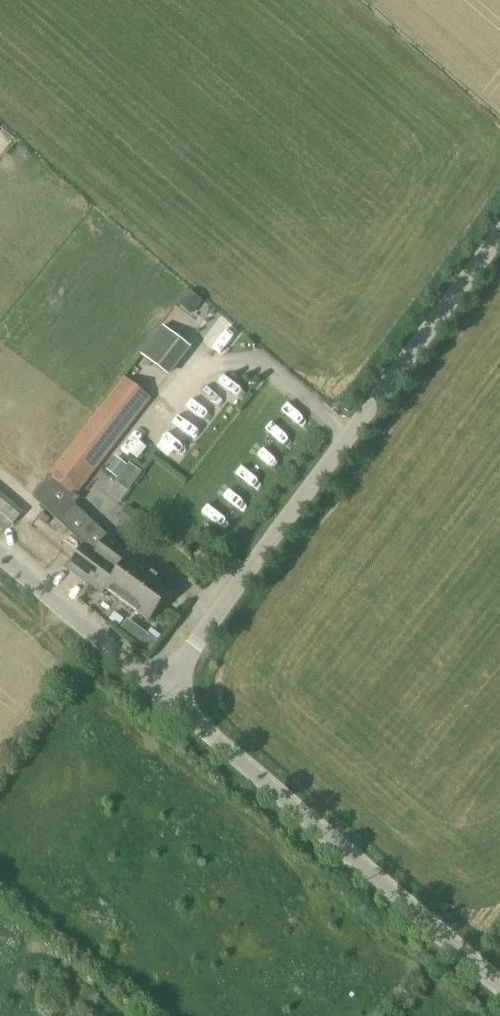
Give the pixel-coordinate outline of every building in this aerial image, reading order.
[(178,303),(192,315),(203,301),(189,290),(178,303)] [(222,315),(202,338),(220,355),(241,332),(222,315)] [(165,327),(142,356),(169,377),(192,349),(165,327)] [(51,476),(35,496),(87,547),(93,554),(163,604),(175,587),(107,537),(75,504),(81,499),(75,495),(94,469),(151,400),(126,380),(51,476)] [(273,424),(266,440),(286,450),(294,433),(273,424)] [(128,465),(118,457),(109,469),(119,477),(128,465)] [(245,467),(233,480),(245,491),(257,477),(245,467)] [(0,494),(0,512),(14,524),(23,513),(0,494)] [(46,525),(51,519),(43,512),(38,518),(46,525)] [(84,545),(66,569),(103,596),(107,590),(150,621),(163,604),(93,554),(87,547),(84,545)] [(135,639),(149,650),(157,640),(142,629),(135,639)]
